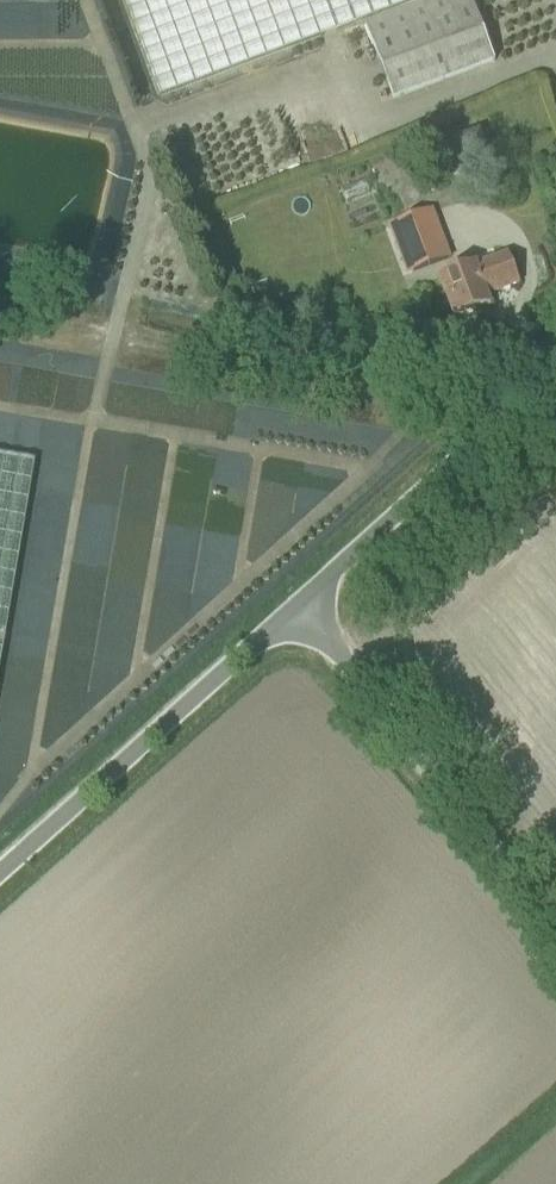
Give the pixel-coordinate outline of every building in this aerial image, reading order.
[(160,97),(422,0),(123,0),(160,97)] [(395,100),(494,63),(471,0),(427,0),(366,23),(395,100)] [(429,149),(438,173),(488,154),(479,130),(429,149)] [(367,184),(351,190),(354,200),(370,193),(367,184)] [(445,242),(403,258),(409,274),(451,258),(445,242)] [(440,279),(455,319),(491,305),(488,296),(520,284),(509,253),(440,279)] [(35,461),(0,455),(0,664),(35,461)]
